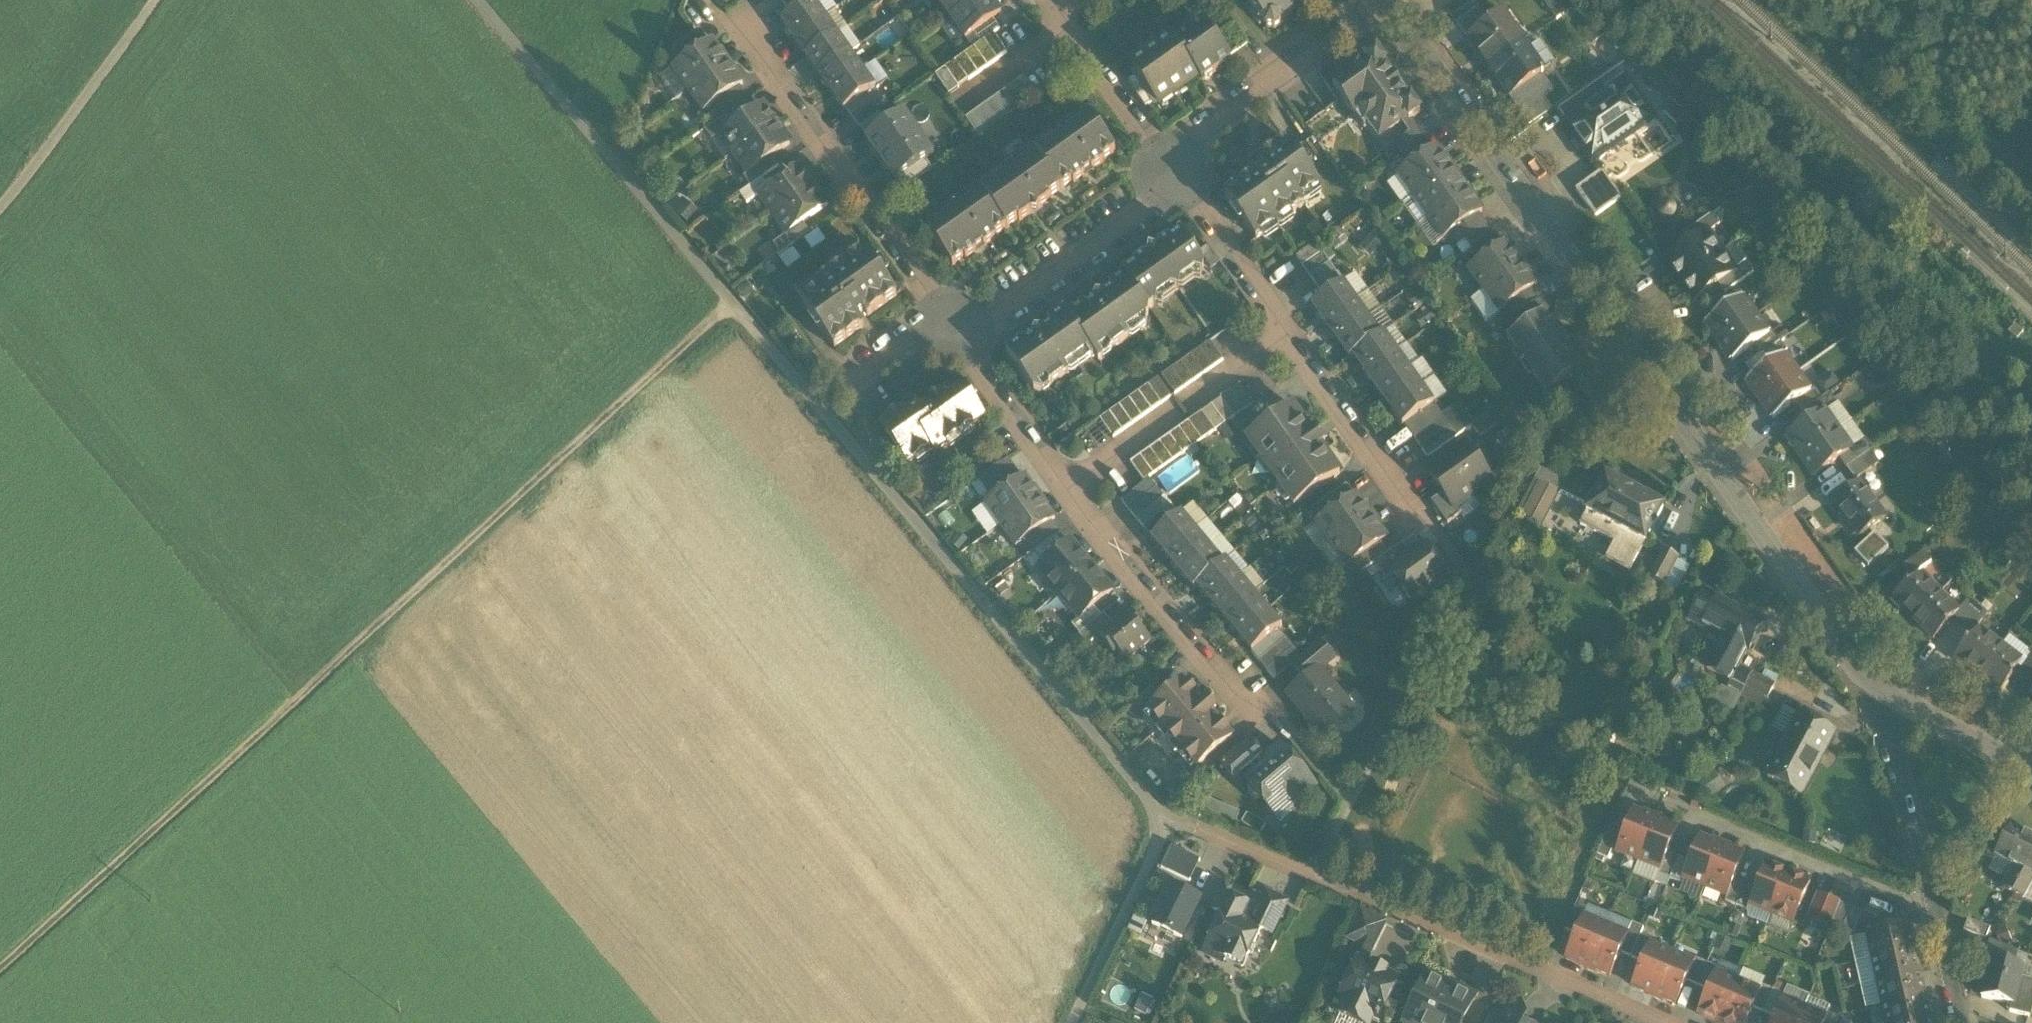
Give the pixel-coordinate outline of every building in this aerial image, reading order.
[(783,3),(790,13),(808,0),(787,0),(783,3)] [(951,20),(979,0),(937,0),(951,20)] [(991,0),(979,0),(951,20),(965,40),(974,34),(993,21),(1001,15),(998,10),(1001,8),(997,3),(998,2),(996,0),(993,0),(992,1),(991,0)] [(1274,30),(1280,26),(1281,21),(1297,9),(1298,6),(1301,7),(1311,0),(1251,0),(1263,18),(1262,23),(1266,29),(1274,30)] [(1556,17),(1571,8),(1566,0),(1545,0),(1556,17)] [(781,22),(794,41),(825,19),(812,1),(781,22)] [(1457,24),(1467,39),(1487,24),(1477,10),(1457,24)] [(1467,39),(1488,68),(1520,45),(1500,16),(1487,24),(1467,39)] [(794,41),(807,58),(838,36),(825,19),(794,41)] [(974,34),(981,44),(994,35),(1000,30),(993,21),(974,34)] [(1204,24),(1189,34),(1217,74),(1232,63),(1204,24)] [(1225,33),(1238,52),(1248,45),(1235,27),(1234,26),(1225,33)] [(676,49),(685,62),(708,46),(698,33),(676,49)] [(1215,40),(1229,58),(1238,52),(1225,34),(1225,33),(1215,40)] [(1202,84),(1217,74),(1189,34),(1174,45),(1198,79),(1202,84)] [(1008,55),(994,35),(981,44),(974,49),(988,68),(1008,55)] [(1526,53),(1540,43),(1535,35),(1520,45),(1526,53)] [(807,58),(819,76),(850,54),(838,36),(807,58)] [(1159,106),(1198,79),(1174,45),(1171,40),(1132,68),(1159,106)] [(673,70),(688,91),(727,64),(712,42),(708,46),(685,62),(673,70)] [(1540,43),(1526,53),(1541,75),(1544,73),(1544,72),(1552,66),(1553,61),(1540,43)] [(1527,85),(1541,75),(1526,53),(1520,45),(1488,68),(1508,98),(1527,85)] [(969,82),(988,68),(974,49),(955,62),(968,81),(969,82)] [(1371,127),(1380,140),(1407,121),(1409,123),(1420,115),(1411,102),(1409,103),(1400,90),(1401,89),(1395,80),(1393,81),(1384,68),(1386,66),(1377,53),(1365,61),(1367,63),(1339,83),(1349,96),(1348,96),(1359,113),(1370,128),(1371,127)] [(819,76),(831,93),(863,71),(850,54),(819,76)] [(958,88),(968,81),(955,62),(945,69),(958,88)] [(742,85),(727,64),(688,91),(703,113),(715,104),(738,88),(742,85)] [(958,88),(945,69),(935,76),(949,96),(959,89),(958,88)] [(875,89),(863,71),(831,93),(844,111),(846,110),(875,89)] [(966,120),(979,138),(1009,117),(1037,97),(1024,78),(966,120)] [(1564,125),(1592,164),(1596,161),(1601,161),(1604,158),(1607,154),(1606,154),(1611,151),(1609,149),(1634,132),(1635,134),(1653,122),(1626,82),(1564,125)] [(1349,96),(1339,83),(1333,87),(1354,117),(1359,113),(1348,96),(1349,96)] [(1508,98),(1529,127),(1551,112),(1540,97),(1537,99),(1527,85),(1508,98)] [(715,104),(724,118),(737,108),(747,101),(738,88),(715,104)] [(846,110),(853,120),(872,106),(882,99),(875,89),(846,110)] [(721,135),(734,154),(776,125),(762,106),(744,118),(721,135)] [(853,120),(860,129),(879,116),(872,106),(853,120)] [(744,118),(737,108),(724,118),(707,129),(714,139),(721,135),(744,118)] [(934,155),(904,113),(886,126),(866,139),(865,140),(895,183),(896,182),(926,161),(934,155)] [(860,129),(866,139),(886,126),(879,116),(860,129)] [(1038,150),(1037,157),(1061,191),(1072,183),(1073,185),(1085,176),(1084,175),(1090,170),(1092,172),(1104,163),(1103,162),(1115,153),(1092,119),(1084,118),(1083,126),(1069,135),(1061,134),(1060,142),(1046,152),(1038,150)] [(790,145),(776,125),(734,154),(748,174),(772,157),(790,145)] [(1396,145),(1404,157),(1425,142),(1417,130),(1396,145)] [(1226,197),(1256,240),(1304,206),(1301,201),(1320,188),(1288,142),(1258,163),(1264,170),(1226,197)] [(1432,152),(1425,142),(1404,157),(1411,167),(1432,152)] [(1398,176),(1413,197),(1452,170),(1437,149),(1432,152),(1411,167),(1398,176)] [(984,189),(983,195),(1007,229),(1018,221),(1019,223),(1031,214),(1037,215),(1038,210),(1050,201),(1049,199),(1061,191),(1037,157),(1030,156),(1029,164),(1015,174),(1007,172),(1006,180),(992,190),(984,189)] [(750,187),(762,179),(779,167),(772,157),(748,174),(743,178),(750,187)] [(926,161),(896,182),(903,191),(933,171),(926,161)] [(759,195),(773,215),(814,186),(800,167),(769,188),(759,195)] [(1413,197),(1428,219),(1467,191),(1452,170),(1413,197)] [(1576,191),(1595,218),(1610,206),(1621,199),(1602,172),(1576,191)] [(769,188),(762,179),(750,187),(740,195),(747,204),(759,195),(769,188)] [(828,206),(814,186),(773,215),(787,235),(803,224),(828,206)] [(1482,212),(1467,191),(1428,219),(1443,240),(1448,236),(1477,216),(1482,212)] [(995,238),(1007,229),(983,195),(976,194),(975,202),(961,212),(953,211),(952,218),(938,228),(930,227),(929,234),(952,268),(964,259),(965,261),(977,253),(976,251),(982,246),(983,248),(996,239),(995,238)] [(1683,236),(1689,245),(1708,232),(1709,233),(1720,226),(1712,215),(1683,236)] [(1456,248),(1466,241),(1485,227),(1477,216),(1448,236),(1456,248)] [(787,235),(794,244),(809,233),(803,224),(787,235)] [(1466,241),(1473,251),(1493,237),(1485,227),(1466,241)] [(1677,284),(1722,252),(1709,233),(1708,232),(1689,245),(1663,264),(1677,284)] [(1136,265),(1123,274),(1149,311),(1153,308),(1155,308),(1156,301),(1171,290),(1179,292),(1180,284),(1195,274),(1202,275),(1204,266),(1181,233),(1168,243),(1166,241),(1159,246),(1160,249),(1145,260),(1143,258),(1135,263),(1136,265)] [(773,244),(780,254),(794,244),(787,235),(773,244)] [(1501,249),(1493,237),(1473,251),(1463,258),(1471,269),(1501,249)] [(1483,292),(1484,292),(1523,265),(1508,243),(1501,249),(1471,269),(1469,271),(1483,292)] [(1296,258),(1303,268),(1322,254),(1315,244),(1296,258)] [(802,303),(834,348),(864,327),(857,318),(864,313),(867,318),(897,297),(865,251),(817,285),(821,289),(802,303)] [(1677,284),(1691,303),(1717,284),(1736,271),(1735,270),(1722,252),(1677,284)] [(1303,268),(1309,277),(1329,264),(1322,254),(1303,268)] [(1753,273),(1746,262),(1735,270),(1736,271),(1717,284),(1724,294),(1753,273)] [(1309,277),(1316,287),(1336,273),(1329,264),(1309,277)] [(1538,286),(1523,265),(1484,292),(1499,314),(1509,307),(1533,289),(1538,286)] [(1316,287),(1323,297),(1343,283),(1336,273),(1316,287)] [(1149,311),(1123,274),(1125,278),(1110,289),(1112,292),(1103,298),(1098,299),(1095,303),(1086,310),(1084,307),(1069,318),(1065,313),(1049,324),(1051,327),(1042,334),(1037,334),(1034,339),(1025,346),(1023,342),(1006,354),(1034,393),(1042,395),(1043,394),(1038,387),(1047,382),(1050,387),(1069,374),(1065,369),(1087,353),(1091,360),(1095,358),(1099,363),(1104,359),(1099,353),(1108,346),(1111,351),(1130,338),(1126,333),(1135,327),(1140,333),(1143,331),(1138,324),(1148,318),(1149,311)] [(1356,274),(1343,283),(1355,301),(1356,302),(1369,293),(1356,274)] [(1312,305),(1325,323),(1355,301),(1343,283),(1323,297),(1312,305)] [(1516,319),(1521,315),(1541,301),(1533,289),(1509,307),(1516,319)] [(1486,323),(1499,314),(1484,292),(1483,292),(1471,301),(1486,323)] [(1705,323),(1718,342),(1756,316),(1742,297),(1705,323)] [(1325,323),(1337,341),(1368,319),(1356,302),(1355,301),(1325,323)] [(1549,312),(1541,301),(1521,315),(1528,325),(1543,314),(1544,315),(1549,312)] [(1546,394),(1546,395),(1562,384),(1583,370),(1566,347),(1570,345),(1562,334),(1559,336),(1544,315),(1543,314),(1528,325),(1507,339),(1517,353),(1519,351),(1526,360),(1520,364),(1521,366),(1527,362),(1534,371),(1531,373),(1546,394)] [(1769,335),(1756,316),(1718,342),(1732,362),(1739,357),(1755,345),(1769,335)] [(1349,358),(1353,356),(1380,337),(1368,319),(1337,341),(1349,358)] [(2013,324),(2008,330),(2017,338),(2022,332),(2013,324)] [(1755,345),(1762,355),(1779,342),(1773,333),(1769,335),(1755,345)] [(1353,356),(1365,374),(1396,352),(1384,334),(1380,337),(1353,356)] [(1762,355),(1769,365),(1783,355),(1787,352),(1780,342),(1762,355)] [(1210,343),(1200,349),(1214,368),(1223,362),(1210,343)] [(1204,375),(1214,368),(1200,349),(1190,356),(1204,375)] [(1365,374),(1377,391),(1408,369),(1396,352),(1365,374)] [(1769,365),(1762,355),(1744,368),(1752,377),(1769,365)] [(1746,381),(1759,400),(1797,374),(1783,355),(1769,365),(1752,377),(1746,381)] [(1194,382),(1204,375),(1190,356),(1181,363),(1194,382)] [(1184,389),(1194,382),(1181,363),(1171,370),(1184,389)] [(1377,391),(1390,409),(1421,387),(1408,369),(1377,391)] [(1175,396),(1184,389),(1171,370),(1161,377),(1175,396)] [(1811,393),(1797,374),(1759,400),(1773,420),(1796,403),(1811,393)] [(1831,375),(1816,386),(1824,396),(1839,386),(1831,375)] [(1158,379),(1148,386),(1161,405),(1171,398),(1158,379)] [(1542,397),(1549,408),(1569,394),(1562,384),(1546,395),(1546,394),(1542,397)] [(881,427),(909,466),(933,450),(936,454),(984,420),(959,385),(920,412),(914,403),(903,410),(904,411),(881,427)] [(1240,385),(1230,392),(1244,411),(1254,404),(1240,385)] [(1152,412),(1161,405),(1148,386),(1138,393),(1152,412)] [(1434,405),(1421,387),(1390,409),(1403,427),(1404,426),(1434,405)] [(1796,403),(1803,413),(1821,400),(1815,390),(1811,393),(1796,403)] [(1221,399),(1234,418),(1244,411),(1230,392),(1221,399)] [(1142,419),(1152,412),(1138,393),(1129,400),(1142,419)] [(1829,395),(1821,400),(1803,413),(1810,423),(1824,413),(1825,414),(1836,406),(1829,395)] [(1234,418),(1221,399),(1211,406),(1225,425),(1234,418)] [(1132,426),(1142,419),(1129,400),(1119,407),(1132,426)] [(1404,426),(1414,439),(1443,418),(1434,405),(1404,426)] [(1211,406),(1202,413),(1215,432),(1225,425),(1211,406)] [(1825,414),(1838,432),(1849,424),(1836,406),(1825,414)] [(1123,433),(1132,426),(1119,407),(1109,414),(1123,433)] [(1247,439),(1294,505),(1340,473),(1321,447),(1325,444),(1316,431),(1312,434),(1293,407),(1247,439)] [(1472,427),(1480,439),(1501,424),(1493,412),(1472,427)] [(1202,413),(1188,422),(1202,441),(1215,432),(1202,413)] [(1787,439),(1800,458),(1838,432),(1825,414),(1824,413),(1810,423),(1787,439)] [(1113,439),(1123,433),(1109,414),(1100,420),(1113,439)] [(1414,439),(1420,449),(1450,428),(1443,418),(1414,439)] [(1188,422),(1179,429),(1192,448),(1202,441),(1188,422)] [(1862,442),(1849,424),(1838,432),(1851,450),(1862,442)] [(1457,438),(1450,428),(1420,449),(1427,459),(1457,438)] [(1179,429),(1169,436),(1182,455),(1192,448),(1179,429)] [(1851,450),(1838,432),(1800,458),(1814,478),(1839,460),(1851,451),(1851,450)] [(1169,436),(1159,443),(1173,462),(1182,455),(1169,436)] [(1846,469),(1871,452),(1872,451),(1865,440),(1862,442),(1851,450),(1851,451),(1839,460),(1846,469)] [(1159,443),(1150,450),(1163,469),(1173,462),(1159,443)] [(1443,494),(1453,509),(1454,508),(1491,482),(1466,446),(1428,473),(1443,494)] [(1150,450),(1140,457),(1153,476),(1163,469),(1150,450)] [(1879,463),(1871,452),(1847,469),(1855,480),(1879,463)] [(1149,479),(1153,476),(1140,457),(1130,464),(1143,483),(1149,479)] [(989,493),(994,500),(1020,482),(1006,462),(980,481),(989,493)] [(1515,518),(1540,531),(1560,493),(1589,508),(1594,499),(1590,497),(1590,496),(1540,471),(1515,518)] [(986,506),(1001,527),(1040,499),(1025,478),(1020,482),(994,500),(987,505),(986,506)] [(1581,526),(1638,556),(1645,544),(1664,508),(1605,478),(1594,499),(1589,508),(1587,513),(1581,526)] [(1121,503),(1128,512),(1156,489),(1148,480),(1121,503)] [(1856,535),(1859,538),(1864,534),(1869,531),(1885,520),(1859,484),(1833,503),(1847,523),(1846,524),(1854,536),(1856,535)] [(1317,507),(1325,519),(1355,498),(1346,486),(1317,507)] [(1164,498),(1156,489),(1128,512),(1136,521),(1154,505),(1164,498)] [(982,498),(987,505),(994,500),(989,493),(982,498)] [(1431,503),(1447,525),(1460,516),(1454,508),(1453,509),(1443,494),(1431,503)] [(1317,524),(1332,545),(1371,518),(1356,497),(1355,498),(1325,519),(1317,524)] [(1055,521),(1040,499),(1001,527),(1016,549),(1020,545),(1050,524),(1055,521)] [(1162,514),(1154,505),(1136,521),(1144,530),(1162,514)] [(1181,515),(1195,531),(1206,522),(1207,522),(1192,505),(1181,515)] [(1144,530),(1152,539),(1170,524),(1162,514),(1144,530)] [(1181,515),(1170,524),(1152,539),(1166,556),(1195,531),(1181,515)] [(1386,539),(1371,518),(1332,545),(1347,567),(1350,564),(1380,544),(1386,539)] [(1195,531),(1209,548),(1220,539),(1206,522),(1195,531)] [(1020,545),(1029,557),(1033,554),(1057,538),(1058,536),(1050,524),(1020,545)] [(1209,548),(1195,531),(1166,556),(1180,572),(1209,548)] [(1872,536),(1869,531),(1864,534),(1868,540),(1854,554),(1868,568),(1888,549),(1874,534),(1872,536)] [(1033,554),(1044,566),(1065,548),(1057,538),(1033,554)] [(1233,554),(1220,539),(1209,548),(1222,564),(1225,561),(1233,554)] [(1056,598),(1058,596),(1092,568),(1071,543),(1065,548),(1044,566),(1038,572),(1047,583),(1047,588),(1056,598)] [(1359,576),(1374,565),(1388,555),(1380,544),(1350,564),(1359,576)] [(1403,545),(1388,555),(1374,565),(1385,579),(1394,573),(1393,571),(1393,570),(1412,558),(1403,545)] [(1408,599),(1414,600),(1447,577),(1426,547),(1412,558),(1393,570),(1404,585),(1403,591),(1408,599)] [(1222,564),(1209,548),(1180,572),(1193,589),(1226,562),(1225,561),(1222,564)] [(1650,579),(1664,586),(1679,558),(1664,550),(1650,579)] [(1906,564),(1914,575),(1933,562),(1925,551),(1906,564)] [(1239,578),(1226,562),(1193,589),(1194,589),(1197,587),(1210,603),(1239,578)] [(1113,592),(1092,568),(1058,596),(1079,621),(1113,592)] [(1250,570),(1240,579),(1253,594),(1263,586),(1250,570)] [(1893,598),(1913,619),(1940,592),(1922,573),(1909,585),(1907,584),(1893,598)] [(1240,579),(1239,578),(1210,603),(1224,619),(1253,595),(1253,594),(1240,579)] [(1731,681),(1731,682),(1739,668),(1763,622),(1706,592),(1689,622),(1722,639),(1706,668),(1731,681)] [(1959,613),(1940,592),(1913,619),(1933,640),(1948,626),(1947,624),(1959,613)] [(1267,611),(1253,595),(1224,619),(1238,636),(1267,611)] [(1948,626),(1957,634),(1978,611),(1969,603),(1959,613),(1947,624),(1948,626)] [(1117,652),(1127,663),(1151,643),(1139,629),(1135,625),(1138,622),(1129,611),(1112,626),(1098,637),(1099,637),(1114,655),(1117,652)] [(1281,628),(1267,611),(1238,636),(1252,653),(1278,631),(1281,628)] [(1987,620),(1978,611),(1957,634),(1967,642),(1969,644),(1979,630),(1987,620)] [(1079,637),(1087,647),(1099,637),(1098,637),(1112,626),(1104,616),(1079,637)] [(1955,658),(1978,676),(2000,646),(1979,630),(1969,644),(1967,642),(1955,658)] [(1251,654),(1259,663),(1286,640),(1278,631),(1252,653),(1251,654)] [(2008,636),(2000,646),(2022,663),(2030,653),(2008,636)] [(1294,649),(1286,640),(1259,663),(1266,672),(1294,649)] [(1292,666),(1305,681),(1318,671),(1319,673),(1334,661),(1320,643),(1292,666)] [(2022,663),(2000,646),(1978,676),(2001,694),(2013,678),(2011,677),(2022,663)] [(1301,658),(1294,649),(1266,672),(1274,681),(1301,658)] [(2022,670),(2031,676),(2031,652),(2022,670)] [(1740,697),(1744,689),(1752,675),(1739,668),(1731,682),(1731,681),(1726,690),(1723,688),(1713,705),(1730,715),(1740,697)] [(1318,737),(1324,738),(1339,725),(1345,725),(1353,719),(1353,713),(1319,673),(1318,671),(1305,681),(1292,693),(1291,699),(1306,717),(1306,723),(1318,737)] [(1775,687),(1752,675),(1744,689),(1767,701),(1775,687)] [(1232,738),(1212,714),(1204,705),(1185,681),(1167,696),(1148,712),(1195,769),(1232,738)] [(1139,701),(1148,712),(1167,696),(1157,685),(1139,701)] [(1744,689),(1740,697),(1763,709),(1767,701),(1744,689)] [(1208,702),(1204,705),(1212,714),(1216,711),(1208,702)] [(1767,778),(1799,795),(1832,734),(1801,717),(1767,778)] [(1220,763),(1236,782),(1242,777),(1263,759),(1248,740),(1220,763)] [(1278,746),(1271,753),(1274,756),(1282,750),(1278,746)] [(1261,800),(1271,812),(1284,801),(1290,809),(1315,789),(1282,750),(1274,756),(1271,753),(1263,759),(1242,777),(1251,787),(1248,789),(1248,795),(1254,802),(1259,802),(1261,800)] [(1284,801),(1271,812),(1278,820),(1290,809),(1284,801)] [(1616,853),(1638,862),(1655,820),(1633,811),(1616,853)] [(1677,829),(1655,820),(1638,862),(1660,871),(1667,853),(1677,829)] [(2013,895),(2031,858),(2031,840),(2011,829),(1995,858),(2014,868),(2007,881),(2002,889),(2013,895)] [(1597,856),(1608,861),(1619,835),(1608,830),(1597,856)] [(1684,881),(1705,889),(1722,847),(1699,838),(1690,862),(1682,880),(1684,881)] [(1744,856),(1722,847),(1705,889),(1727,898),(1734,880),(1744,856)] [(1200,862),(1171,848),(1161,870),(1190,884),(1200,862)] [(1667,887),(1670,880),(1678,858),(1667,853),(1660,871),(1655,883),(1667,887)] [(1690,862),(1678,858),(1670,880),(1681,885),(1682,880),(1690,862)] [(2014,868),(1995,858),(1988,871),(2007,881),(2014,868)] [(2013,895),(2023,900),(2031,882),(2031,858),(2013,895)] [(1654,886),(1655,883),(1660,871),(1638,862),(1632,877),(1654,886)] [(1752,908),(1771,916),(1788,874),(1766,865),(1756,889),(1749,907),(1752,908)] [(1810,883),(1788,874),(1771,916),(1793,925),(1810,883)] [(1725,903),(1736,907),(1745,885),(1734,880),(1727,898),(1725,903)] [(1699,902),(1705,889),(1684,881),(1679,893),(1699,902)] [(2023,900),(2031,905),(2031,882),(2023,900)] [(1756,889),(1745,885),(1736,907),(1747,911),(1749,907),(1756,889)] [(1200,902),(1171,887),(1152,926),(1181,941),(1200,902)] [(1211,911),(1222,916),(1230,898),(1220,893),(1211,911)] [(1261,930),(1272,936),(1288,904),(1266,893),(1254,916),(1257,917),(1255,922),(1264,926),(1261,930)] [(1806,921),(1829,930),(1840,904),(1817,895),(1806,921)] [(1203,955),(1223,965),(1225,961),(1228,954),(1236,952),(1248,958),(1250,955),(1252,956),(1256,947),(1254,945),(1261,930),(1264,926),(1255,922),(1243,916),(1248,907),(1230,898),(1222,916),(1203,955)] [(1831,926),(1842,931),(1851,909),(1840,904),(1831,926)] [(1583,917),(1605,927),(1610,916),(1588,907),(1585,913),(1583,917)] [(1565,930),(1576,935),(1583,917),(1585,913),(1574,908),(1565,930)] [(1766,927),(1771,916),(1752,908),(1748,920),(1766,927)] [(1862,913),(1851,909),(1842,931),(1853,935),(1862,913)] [(1359,945),(1372,951),(1384,925),(1361,913),(1348,940),(1359,945)] [(1632,925),(1610,916),(1605,927),(1627,936),(1632,925)] [(1566,959),(1588,968),(1605,927),(1583,917),(1576,935),(1566,959)] [(1968,920),(1963,932),(1985,940),(1990,929),(1968,920)] [(1620,954),(1631,958),(1640,936),(1643,929),(1632,924),(1632,925),(1627,936),(1620,954)] [(1865,936),(1871,960),(1914,951),(1908,926),(1865,936)] [(1627,936),(1605,927),(1588,968),(1610,978),(1620,954),(1627,936)] [(1651,941),(1640,936),(1631,958),(1642,963),(1650,945),(1651,941)] [(1849,939),(1854,964),(1871,960),(1865,936),(1849,939)] [(1991,960),(2014,966),(2017,953),(1991,943),(1986,955),(1992,957),(1991,960)] [(1358,962),(1365,965),(1372,951),(1359,945),(1350,962),(1357,965),(1358,962)] [(1632,987),(1654,996),(1671,955),(1650,945),(1642,963),(1632,987)] [(1871,960),(1876,983),(1919,974),(1914,951),(1871,960)] [(1228,954),(1225,961),(1242,970),(1248,958),(1236,952),(1228,954)] [(1693,964),(1671,955),(1654,996),(1676,1006),(1686,982),(1693,964)] [(1686,982),(1697,986),(1706,964),(1695,960),(1693,964),(1686,982)] [(1876,983),(1871,960),(1854,964),(1860,987),(1876,983)] [(2011,1007),(2013,1007),(2022,968),(2014,966),(1991,960),(1991,962),(1993,962),(1990,975),(1987,975),(1981,999),(2011,1007)] [(1373,1020),(1378,1022),(1398,981),(1386,975),(1387,972),(1374,965),(1372,969),(1365,965),(1358,962),(1357,965),(1345,989),(1338,1003),(1344,1006),(1341,1011),(1343,1012),(1365,1022),(1371,1022),(1373,1020)] [(1716,974),(1738,983),(1742,972),(1720,963),(1717,969),(1716,974)] [(1717,969),(1706,964),(1697,986),(1708,991),(1716,974),(1717,969)] [(2022,968),(2013,1007),(2011,1007),(2009,1014),(2028,1019),(2031,1004),(2031,971),(2022,968)] [(1743,971),(1742,972),(1738,983),(1760,992),(1762,986),(1765,980),(1743,971)] [(1716,1022),(1720,1022),(1738,983),(1716,974),(1708,991),(1698,1015),(1716,1022)] [(1876,983),(1881,1007),(1924,997),(1919,974),(1876,983)] [(1473,1001),(1444,988),(1445,985),(1427,976),(1405,1022),(1463,1022),(1473,1001)] [(1738,983),(1720,1022),(1746,1022),(1753,1008),(1760,992),(1738,983)] [(1881,1007),(1876,983),(1860,987),(1865,1011),(1881,1007)] [(1475,999),(1445,985),(1444,988),(1473,1001),(1475,999)] [(1753,1008),(1764,1013),(1773,991),(1762,986),(1760,992),(1753,1008)] [(1338,1003),(1345,989),(1342,988),(1333,1007),(1341,1011),(1344,1006),(1338,1003)] [(1782,1001),(1804,1010),(1809,997),(1787,988),(1784,996),(1782,1001)] [(1784,996),(1773,991),(1764,1013),(1775,1018),(1782,1001),(1784,996)] [(1885,1022),(1919,1022),(1929,1021),(1924,997),(1881,1007),(1885,1022)] [(1804,1010),(1782,1001),(1775,1018),(1773,1022),(1799,1022),(1804,1010)] [(1521,1017),(1520,1006),(1514,1003),(1492,1011),(1496,1022),(1503,1019),(1504,1022),(1506,1022),(1508,1022),(1509,1022),(1518,1022),(1521,1017)] [(1804,1010),(1799,1022),(1824,1022),(1826,1019),(1804,1010)] [(1496,1022),(1492,1011),(1486,1022),(1493,1022),(1496,1022)] [(1343,1012),(1337,1022),(1365,1022),(1343,1012)] [(1839,1019),(1828,1015),(1826,1019),(1824,1022),(1837,1022),(1839,1019)]
